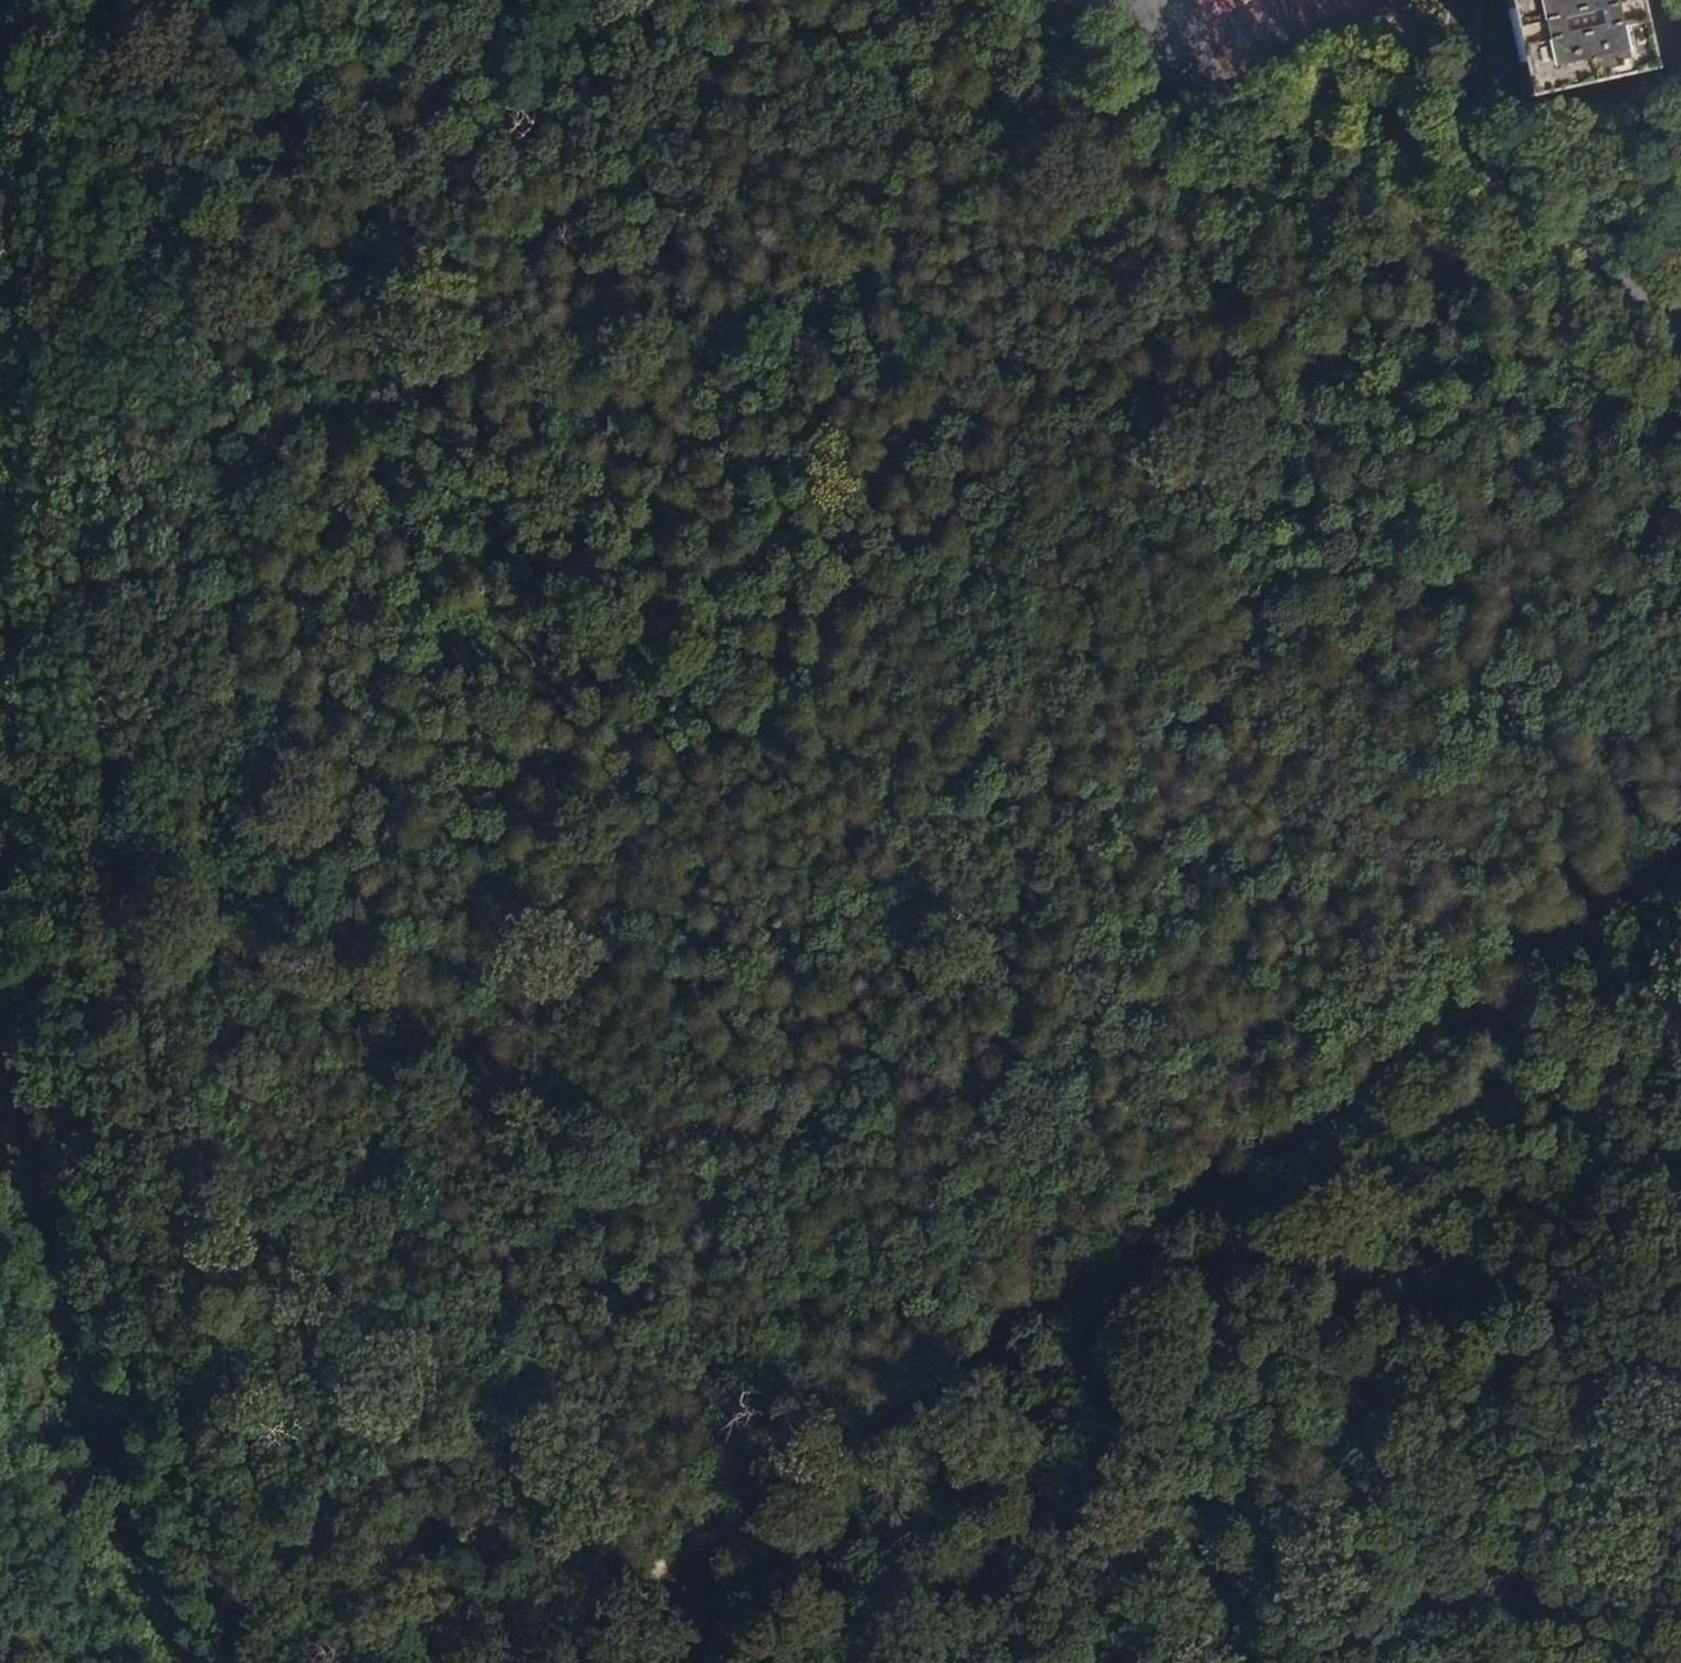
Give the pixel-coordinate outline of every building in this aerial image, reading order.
[(1645,0),(1512,0),(1531,98),(1660,71),(1645,0)]
